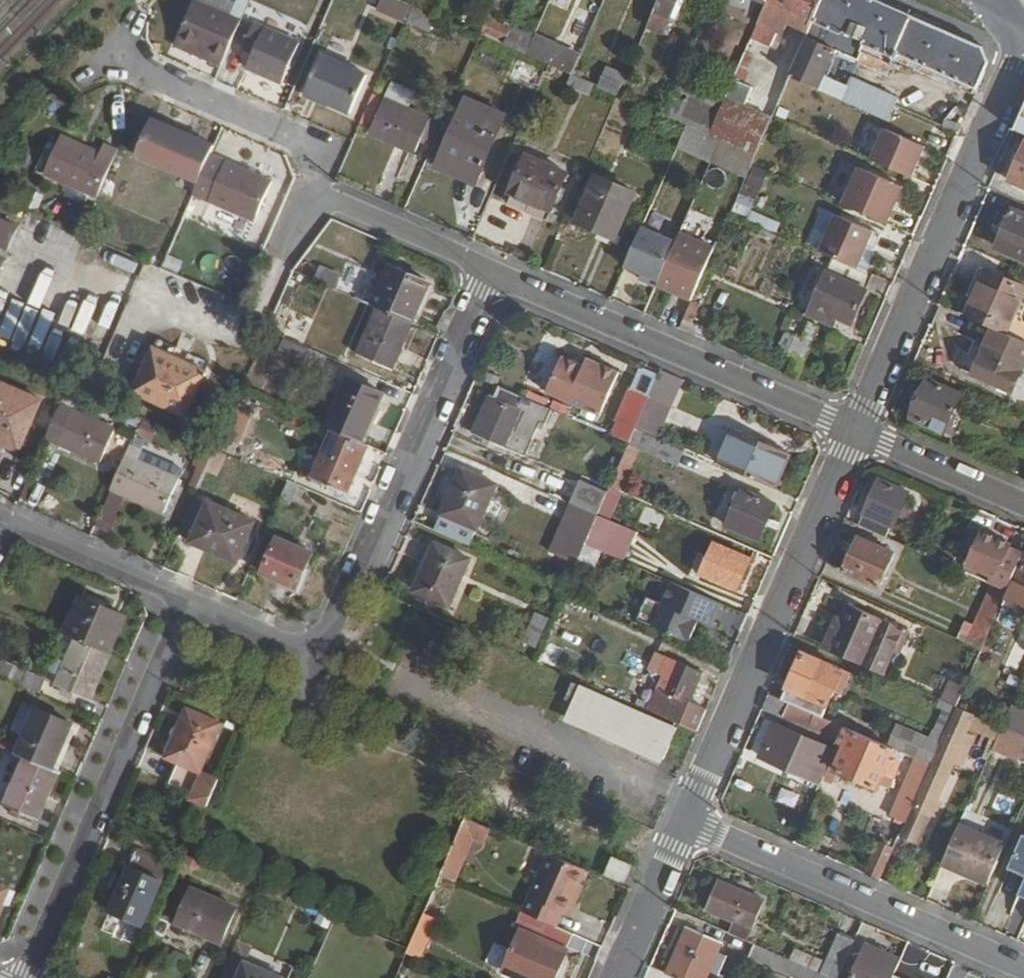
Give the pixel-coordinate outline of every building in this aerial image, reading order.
[(178,36),(208,49),(206,54),(223,60),(241,19),(197,0),(195,0),(178,36)] [(408,2),(400,0),(377,0),(373,13),(402,21),(408,2)] [(647,23),(669,32),(671,27),(666,25),(676,1),(681,3),(683,0),(657,0),(647,23)] [(695,64),(726,78),(755,12),(728,0),(723,0),(695,64)] [(755,12),(761,14),(766,1),(765,0),(728,0),(755,12)] [(759,19),(804,40),(820,0),(767,0),(766,1),(761,14),(759,19)] [(804,40),(789,74),(885,118),(891,102),(895,96),(848,74),(845,82),(822,71),(833,47),(858,58),(865,42),(874,46),(872,51),(892,61),(895,54),(979,88),(992,61),(984,45),(902,11),(878,0),(820,0),(804,40)] [(574,12),(569,33),(582,36),(587,15),(574,12)] [(487,18),(480,32),(502,42),(508,28),(487,18)] [(242,47),(254,52),(245,71),(279,86),(299,42),(254,22),(242,47)] [(526,52),(549,62),(572,73),(580,54),(533,34),(526,52)] [(726,94),(709,132),(720,137),(722,138),(755,152),(770,116),(743,104),(751,86),(742,82),(755,56),(745,51),(726,94)] [(319,54),(302,92),(349,113),(366,74),(319,54)] [(605,65),(598,84),(617,92),(625,74),(605,65)] [(682,69),(663,112),(673,116),(691,73),(682,69)] [(707,98),(694,126),(709,132),(726,94),(719,92),(715,101),(707,98)] [(384,97),(369,130),(414,150),(428,118),(384,97)] [(466,99),(439,162),(479,180),(507,118),(466,99)] [(1015,128),(1023,132),(1023,108),(1015,128)] [(148,116),(133,153),(197,181),(209,154),(213,144),(148,116)] [(676,145),(710,159),(720,137),(709,132),(694,126),(685,122),(676,145)] [(885,128),(871,158),(912,176),(925,146),(885,128)] [(60,135),(43,174),(96,196),(116,148),(102,143),(98,152),(76,142),(60,135)] [(712,160),(745,176),(755,152),(722,138),(712,160)] [(1012,179),(1023,184),(1023,151),(1012,179)] [(197,181),(192,193),(214,202),(250,217),(253,218),(270,180),(209,154),(197,181)] [(524,154),(504,200),(545,218),(565,172),(524,154)] [(752,165),(729,210),(773,233),(778,224),(748,208),(767,173),(752,165)] [(858,165),(841,202),(885,222),(902,185),(858,165)] [(595,176),(576,222),(614,239),(634,192),(595,176)] [(875,227),(830,207),(812,247),(839,259),(848,263),(857,243),(867,247),(875,227)] [(998,246),(1023,257),(1023,213),(1014,209),(998,246)] [(9,225),(0,221),(0,244),(9,225)] [(656,285),(675,240),(641,226),(623,265),(641,272),(639,278),(656,285)] [(675,240),(656,285),(672,293),(675,285),(694,293),(714,247),(679,232),(675,240)] [(301,256),(292,269),(313,278),(319,264),(301,256)] [(391,259),(372,304),(378,306),(411,321),(430,276),(391,259)] [(826,271),(813,301),(802,295),(798,304),(804,307),(801,312),(831,325),(835,316),(851,323),(872,274),(848,263),(839,259),(832,273),(826,271)] [(968,315),(997,328),(1007,332),(1023,293),(1023,284),(988,269),(968,315)] [(672,293),(691,301),(694,293),(675,285),(672,293)] [(378,306),(358,352),(391,367),(411,321),(378,306)] [(1013,335),(1023,339),(1023,321),(1020,319),(1013,335)] [(977,376),(1016,392),(1023,374),(1023,339),(1013,335),(1007,332),(997,328),(977,376)] [(284,336),(278,349),(303,360),(309,347),(284,336)] [(155,338),(132,392),(185,414),(208,361),(155,338)] [(562,356),(547,393),(599,415),(618,371),(587,358),(584,366),(562,356)] [(348,377),(328,426),(331,427),(361,440),(382,393),(348,377)] [(928,378),(911,416),(953,433),(956,426),(947,422),(960,391),(928,378)] [(3,438),(1,443),(19,451),(40,400),(0,383),(0,437),(3,438)] [(633,388),(612,434),(629,441),(635,428),(650,394),(633,388)] [(654,437),(656,438),(671,404),(650,394),(635,428),(645,433),(654,437)] [(491,395),(475,434),(510,449),(525,410),(491,395)] [(54,416),(45,437),(101,461),(115,430),(73,411),(67,422),(54,416)] [(331,427),(310,476),(347,491),(368,443),(361,440),(331,427)] [(629,441),(610,486),(620,490),(645,433),(635,428),(634,430),(629,441)] [(733,431),(718,464),(774,488),(789,454),(765,444),(764,449),(754,445),(756,440),(733,431)] [(649,448),(680,461),(685,450),(656,438),(654,437),(649,448)] [(756,440),(754,445),(764,449),(765,444),(756,440)] [(202,443),(193,463),(206,469),(215,448),(202,443)] [(125,455),(111,489),(164,512),(178,478),(125,455)] [(516,478),(537,487),(542,474),(522,465),(516,478)] [(462,468),(442,511),(478,527),(498,484),(462,468)] [(878,479),(858,524),(883,535),(888,524),(893,527),(902,507),(908,509),(910,504),(904,502),(908,492),(878,479)] [(738,500),(727,526),(757,540),(774,503),(744,489),(741,494),(736,491),(732,498),(738,500)] [(182,523),(197,530),(191,541),(239,561),(255,523),(208,502),(207,505),(193,499),(182,523)] [(598,513),(574,503),(567,519),(576,523),(563,555),(578,561),(585,543),(598,513)] [(598,513),(585,543),(603,550),(607,553),(620,523),(598,513)] [(576,523),(567,519),(553,551),(563,555),(576,523)] [(982,531),(970,561),(998,573),(1008,548),(1011,543),(982,531)] [(859,536),(845,568),(866,577),(880,545),(859,536)] [(276,538),(263,568),(281,576),(279,580),(297,587),(311,553),(276,538)] [(714,541),(700,573),(736,589),(750,557),(714,541)] [(578,561),(577,563),(594,571),(599,560),(603,550),(585,543),(578,561)] [(434,545),(414,590),(450,605),(470,560),(434,545)] [(998,573),(993,572),(988,582),(993,584),(1007,590),(1012,578),(1023,554),(1008,548),(998,573)] [(1016,580),(1012,578),(1007,590),(995,619),(999,621),(1006,605),(1015,609),(1023,593),(1018,591),(1022,583),(1023,584),(1023,562),(1016,580)] [(712,625),(722,603),(673,582),(664,603),(649,596),(639,619),(691,641),(700,620),(712,625)] [(993,584),(967,642),(982,648),(995,619),(1007,590),(993,584)] [(82,596),(66,634),(77,639),(110,653),(126,615),(82,596)] [(844,603),(825,649),(858,663),(881,672),(889,676),(908,630),(877,617),(844,603)] [(534,610),(520,640),(533,646),(546,615),(534,610)] [(77,639),(58,685),(90,699),(110,653),(77,639)] [(803,652),(782,698),(790,701),(824,716),(837,687),(844,670),(803,652)] [(678,682),(673,695),(657,688),(648,709),(698,730),(707,709),(690,702),(703,673),(671,659),(663,676),(678,682)] [(33,690),(38,677),(0,661),(0,675),(33,690)] [(628,677),(623,689),(641,697),(646,684),(628,677)] [(566,716),(663,760),(677,727),(581,684),(566,716)] [(769,693),(763,705),(784,714),(790,701),(782,698),(769,693)] [(944,709),(935,730),(945,734),(955,710),(957,705),(942,698),(938,706),(944,709)] [(784,714),(839,738),(845,725),(831,719),(824,716),(790,701),(784,714)] [(35,707),(15,752),(24,756),(54,769),(73,723),(35,707)] [(188,708),(167,756),(179,761),(169,782),(210,800),(220,779),(202,771),(222,723),(188,708)] [(845,725),(854,729),(885,742),(890,731),(836,708),(831,719),(845,725)] [(945,734),(932,763),(925,780),(933,784),(941,767),(947,770),(971,717),(955,710),(945,734)] [(898,722),(888,743),(896,747),(909,752),(930,761),(939,740),(898,722)] [(776,723),(761,756),(790,767),(792,763),(822,776),(834,749),(776,723)] [(991,751),(1014,761),(1017,754),(1023,737),(1023,734),(1003,725),(991,751)] [(839,769),(878,786),(880,782),(891,787),(896,776),(903,761),(906,754),(917,759),(920,760),(907,787),(904,786),(892,816),(906,822),(925,780),(932,763),(930,761),(909,752),(896,747),(888,743),(885,742),(854,729),(848,743),(844,740),(832,766),(828,776),(834,779),(839,769)] [(24,756),(4,803),(39,817),(59,771),(54,769),(24,756)] [(904,786),(907,787),(920,760),(917,759),(904,786)] [(466,816),(441,874),(455,880),(464,859),(473,838),(480,841),(486,843),(492,828),(466,816)] [(960,824),(943,863),(987,882),(1004,843),(960,824)] [(473,838),(464,859),(470,862),(480,841),(473,838)] [(1003,872),(1021,879),(1005,923),(1022,929),(1023,922),(1023,841),(1016,838),(1003,872)] [(867,874),(881,880),(895,847),(881,841),(867,874)] [(136,852),(110,912),(142,926),(169,866),(136,852)] [(549,853),(524,911),(557,926),(563,912),(565,913),(578,882),(585,868),(549,853)] [(613,855),(606,872),(626,881),(634,864),(613,855)] [(720,879),(706,909),(733,921),(750,929),(764,899),(720,879)] [(578,882),(565,913),(570,915),(583,884),(578,882)] [(4,902),(9,890),(0,885),(0,911),(4,902)] [(195,888),(179,924),(222,942),(238,907),(195,888)] [(9,890),(4,902),(11,905),(17,892),(9,889),(9,890)] [(504,970),(523,977),(555,977),(575,933),(557,926),(524,911),(523,910),(516,926),(522,929),(504,970)] [(733,921),(728,931),(746,939),(750,929),(733,921)] [(668,974),(678,977),(706,977),(722,942),(689,927),(668,974)] [(822,972),(835,977),(838,977),(855,938),(840,932),(822,972)] [(414,937),(409,949),(407,952),(417,957),(424,942),(414,937)] [(750,957),(790,975),(797,962),(787,957),(756,944),(750,957)] [(792,945),(787,957),(797,962),(813,968),(818,960),(809,957),(810,953),(792,945)] [(852,977),(892,977),(901,959),(867,945),(852,977)] [(240,977),(284,977),(247,962),(240,977)]
